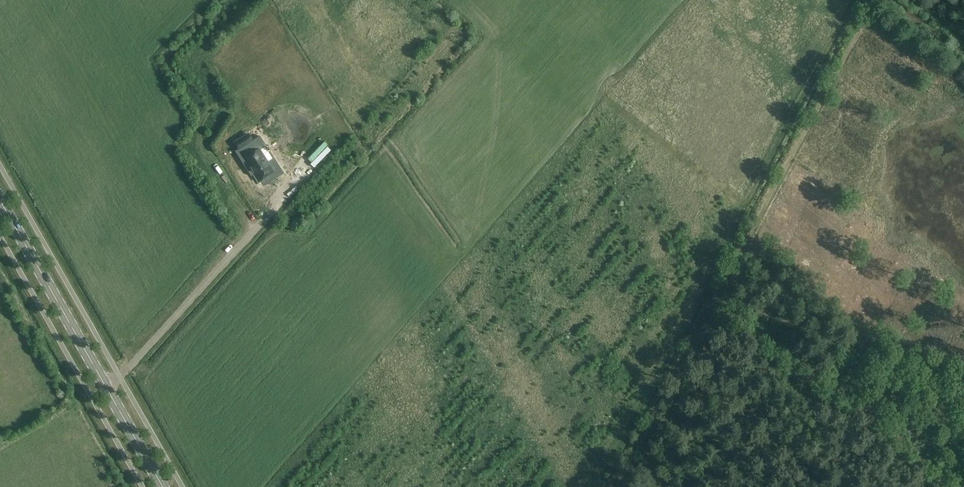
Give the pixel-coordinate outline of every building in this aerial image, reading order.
[(248,134),(235,143),(240,150),(253,142),(248,134)] [(258,150),(244,160),(249,167),(247,168),(252,176),(254,175),(259,182),(274,172),(268,163),(267,164),(258,150)]
